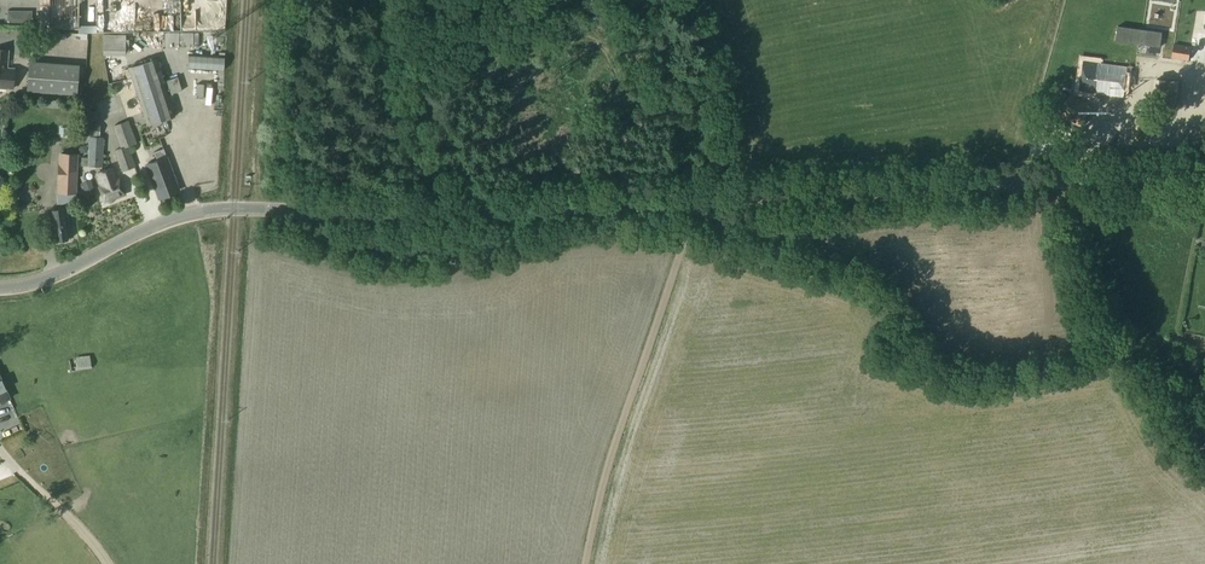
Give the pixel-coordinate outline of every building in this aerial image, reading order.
[(11,10),(27,9),(26,0),(11,0),(11,10)] [(38,27),(78,27),(78,0),(38,0),(38,27)] [(214,12),(202,17),(209,32),(221,27),(214,12)] [(175,16),(176,30),(187,29),(187,16),(175,16)] [(95,35),(95,27),(78,27),(78,35),(95,35)] [(171,33),(171,47),(200,47),(200,33),(171,33)] [(209,46),(222,45),(221,33),(208,33),(209,46)] [(104,34),(103,54),(125,55),(126,35),(104,34)] [(1174,44),(1172,58),(1189,61),(1192,47),(1174,44)] [(13,88),(14,68),(7,68),(8,50),(0,49),(0,87),(13,88)] [(154,59),(127,68),(146,125),(173,116),(154,59)] [(29,61),(27,90),(76,93),(78,64),(29,61)] [(1085,61),(1081,90),(1122,96),(1127,67),(1085,61)] [(1068,95),(1058,113),(1081,127),(1094,109),(1068,95)] [(46,99),(45,107),(58,108),(58,100),(46,99)] [(85,111),(84,119),(97,120),(97,111),(85,111)] [(1140,117),(1130,126),(1137,139),(1150,137),(1153,123),(1140,117)] [(128,121),(113,127),(120,148),(115,150),(122,171),(135,167),(128,146),(136,143),(128,121)] [(84,125),(83,135),(99,136),(100,126),(84,125)] [(84,137),(83,165),(101,166),(103,138),(84,137)] [(1097,148),(1097,161),(1170,160),(1170,148),(1145,148),(1145,147),(1097,148)] [(158,160),(145,165),(158,198),(179,191),(163,149),(155,152),(158,160)] [(76,192),(77,154),(60,154),(59,191),(67,192),(66,202),(75,203),(76,192)] [(108,169),(96,173),(101,185),(98,186),(104,201),(125,194),(120,179),(113,181),(108,169)] [(88,181),(80,184),(83,193),(91,190),(88,181)] [(56,221),(50,222),(51,232),(54,231),(56,241),(67,239),(62,210),(55,211),(56,221)] [(89,356),(67,360),(69,373),(91,368),(89,356)] [(10,397),(0,375),(0,402),(10,397)]
